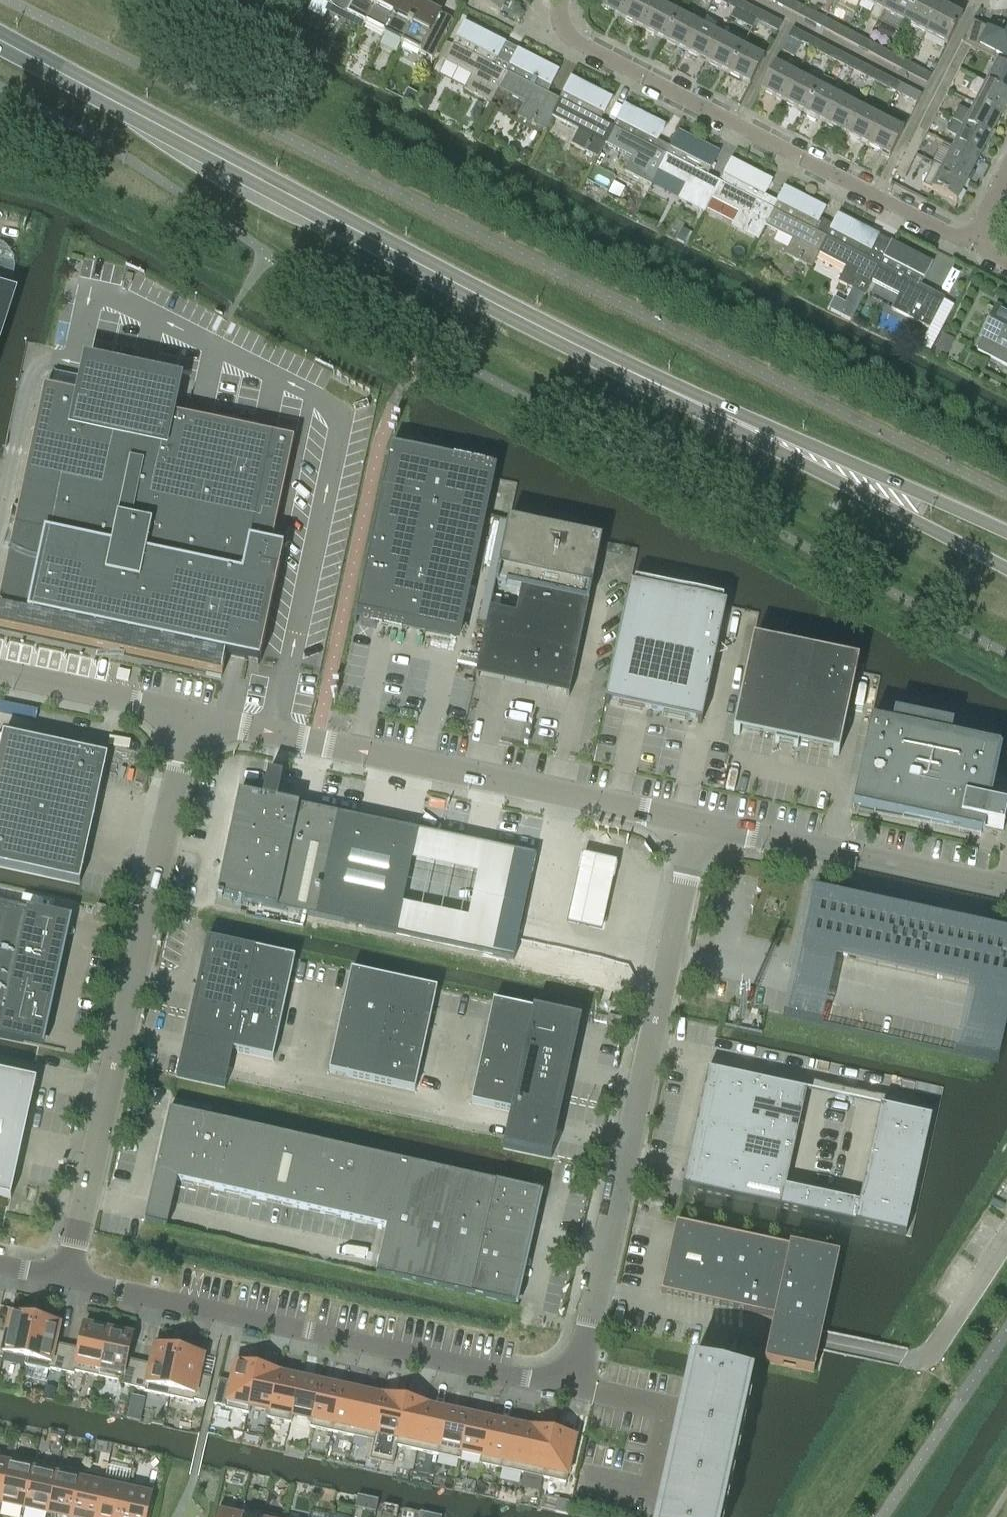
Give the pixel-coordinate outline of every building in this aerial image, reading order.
[(329,6),(363,24),(375,0),(332,0),(329,6)] [(363,24),(382,34),(399,0),(375,0),(363,24)] [(382,34),(400,43),(421,4),(424,5),(427,0),(399,0),(382,34)] [(400,43),(431,59),(451,20),(428,8),(432,0),(427,0),(424,5),(421,4),(400,43)] [(473,1),(499,14),(506,0),(473,0),(473,1)] [(631,0),(602,0),(599,7),(621,18),(631,0)] [(642,29),(656,3),(650,0),(631,0),(621,18),(642,29)] [(733,9),(738,1),(736,0),(716,0),(733,9)] [(777,5),(798,17),(803,8),(787,0),(780,0),(777,5)] [(882,12),(888,0),(861,0),(861,1),(882,12)] [(903,23),(915,0),(888,0),(882,12),(903,23)] [(924,34),(939,5),(930,0),(915,0),(903,23),(924,34)] [(738,1),(733,9),(755,20),(759,12),(738,1)] [(642,29),(663,40),(677,14),(656,3),(642,29)] [(961,16),(939,5),(924,34),(946,45),(961,16)] [(803,8),(798,17),(820,28),(824,19),(803,8)] [(759,12),(755,20),(777,31),(781,23),(759,12)] [(663,40),(685,51),(698,25),(677,14),(663,40)] [(824,19),(820,28),(841,39),(845,30),(824,19)] [(961,43),(969,48),(996,62),(1006,67),(1006,26),(1001,23),(998,28),(993,25),(990,31),(972,21),(961,43)] [(498,88),(506,72),(493,66),(505,43),(464,22),(444,60),(471,74),(464,89),(490,103),(498,88)] [(685,51),(706,62),(719,36),(698,25),(685,51)] [(809,49),(814,40),(792,29),(787,37),(809,49)] [(845,30),(841,39),(862,50),(866,42),(845,30)] [(706,62),(727,73),(741,47),(719,36),(706,62)] [(814,40),(809,49),(831,60),(835,51),(814,40)] [(866,42),(862,50),(883,61),(887,53),(866,42)] [(949,66),(957,70),(969,48),(961,43),(949,66)] [(763,58),(741,47),(727,73),(749,85),(763,58)] [(506,72),(498,88),(524,101),(517,116),(544,130),(551,115),(559,100),(547,94),(559,71),(518,49),(506,72)] [(835,51),(831,60),(852,70),(856,62),(835,51)] [(887,53),(883,61),(904,73),(909,64),(887,53)] [(856,62),(852,70),(873,81),(878,73),(856,62)] [(984,84),(1006,95),(1006,67),(996,62),(984,84)] [(760,90),(782,102),(796,75),(774,64),(760,90)] [(909,64),(904,73),(925,84),(930,75),(909,64)] [(939,87),(947,91),(957,70),(949,66),(939,87)] [(878,73),(873,81),(894,92),(899,83),(878,73)] [(782,102),(803,113),(817,86),(796,75),(782,102)] [(559,100),(551,115),(578,129),(571,144),(597,157),(604,142),(612,127),(600,121),(612,98),(571,77),(559,100)] [(1006,102),(1006,95),(984,84),(983,86),(973,81),(968,91),(978,96),(974,105),(999,118),(1006,102)] [(899,83),(894,92),(916,104),(921,95),(899,83)] [(838,97),(817,86),(803,113),(825,124),(838,97)] [(928,108),(936,112),(947,91),(939,87),(928,108)] [(859,108),(838,97),(825,124),(846,135),(859,108)] [(658,170),(666,155),(654,148),(665,126),(624,104),(612,127),(604,142),(632,156),(624,171),(650,184),(658,170)] [(988,139),(999,118),(974,105),(969,114),(958,108),(952,120),(988,139)] [(846,135),(867,145),(881,119),(859,108),(846,135)] [(917,129),(925,134),(936,112),(928,108),(917,129)] [(903,130),(881,119),(867,145),(889,157),(903,130)] [(977,160),(988,139),(952,120),(945,133),(956,138),(952,147),(977,160)] [(906,151),(914,155),(925,134),(917,129),(906,151)] [(703,212),(719,181),(707,175),(718,153),(677,132),(666,155),(658,170),(685,183),(677,198),(703,212)] [(967,181),(977,160),(952,147),(941,168),(967,181)] [(914,155),(906,151),(896,172),(903,176),(914,155)] [(765,224),(773,210),(760,203),(772,180),(730,159),(719,181),(703,212),(704,212),(712,197),(739,211),(731,226),(757,239),(765,224)] [(967,181),(941,168),(932,163),(921,185),(956,202),(967,181)] [(819,251),(827,236),(814,230),(825,208),(784,187),(773,210),(765,224),(792,238),(784,253),(811,267),(819,251)] [(872,279),(879,264),(867,257),(878,235),(838,214),(827,236),(819,251),(846,265),(838,280),(864,294),(872,279)] [(879,264),(872,279),(898,292),(890,307),(928,327),(944,297),(920,285),(932,263),(891,242),(879,264)] [(989,357),(1006,367),(1006,316),(988,306),(987,307),(996,312),(982,339),(981,339),(976,349),(977,349),(976,350),(977,350),(977,351),(989,357)] [(933,349),(945,355),(953,339),(941,333),(933,349)] [(272,436),(174,415),(155,411),(159,392),(129,386),(99,379),(95,398),(44,388),(0,594),(0,629),(222,676),(226,656),(259,663),(283,550),(271,547),(294,441),(272,436)] [(396,445),(359,599),(353,623),(355,624),(357,617),(449,636),(449,633),(458,635),(487,517),(480,515),(489,477),(411,458),(413,449),(396,445)] [(508,521),(491,599),(475,677),(478,678),(478,675),(566,693),(565,696),(568,697),(592,583),(588,582),(593,568),(594,568),(597,559),(595,559),(600,544),(510,525),(511,522),(508,521)] [(726,606),(631,586),(629,585),(604,703),(608,704),(609,700),(697,719),(697,723),(701,724),(726,606)] [(838,756),(856,671),(750,648),(732,733),(739,735),(740,729),(775,737),(773,743),(797,747),(798,741),(833,749),(831,755),(838,756)] [(870,723),(852,809),(980,836),(982,827),(1002,831),(1004,820),(1006,810),(986,806),(998,750),(870,723)] [(79,884),(93,822),(107,757),(3,734),(0,749),(0,867),(79,884)] [(534,856),(238,793),(216,896),(512,959),(534,856)] [(618,862),(580,854),(565,926),(602,934),(618,862)] [(801,947),(1006,992),(1006,935),(813,893),(801,947)] [(44,1048),(72,918),(50,914),(0,903),(0,1038),(22,1043),(44,1048)] [(109,918),(111,908),(96,904),(94,915),(109,918)] [(208,941),(186,1041),(272,1060),(295,958),(206,939),(206,941),(208,941)] [(350,971),(328,1072),(414,1091),(437,989),(350,971)] [(557,1122),(579,1021),(492,1002),(470,1103),(557,1122)] [(608,1015),(605,1026),(620,1029),(622,1019),(608,1015)] [(682,1184),(681,1188),(682,1188),(691,1190),(888,1233),(908,1237),(909,1233),(907,1233),(913,1202),(924,1156),(931,1123),(933,1123),(934,1120),(879,1108),(858,1204),(785,1188),(806,1092),(707,1070),(706,1074),(708,1075),(684,1184),(682,1184)] [(0,1074),(0,1197),(10,1199),(36,1081),(0,1074)] [(541,1194),(524,1190),(168,1110),(154,1176),(385,1228),(375,1275),(498,1303),(515,1307),(541,1194)] [(660,1293),(823,1327),(838,1258),(675,1223),(675,1225),(678,1226),(663,1291),(661,1291),(660,1293)] [(34,1318),(23,1315),(24,1311),(14,1309),(10,1308),(5,1332),(0,1331),(0,1357),(1,1358),(2,1352),(24,1357),(25,1357),(34,1318)] [(60,1371),(66,1345),(54,1342),(59,1319),(55,1318),(45,1316),(44,1320),(34,1318),(25,1357),(24,1357),(23,1364),(48,1370),(49,1368),(60,1371)] [(66,1345),(60,1371),(72,1373),(73,1370),(97,1376),(108,1324),(104,1324),(94,1322),(94,1326),(82,1323),(77,1347),(66,1345)] [(108,1324),(97,1376),(120,1381),(120,1383),(132,1386),(137,1361),(126,1358),(131,1334),(120,1332),(120,1328),(111,1325),(108,1324)] [(137,1361),(132,1386),(143,1389),(143,1390),(168,1395),(178,1349),(167,1346),(168,1342),(158,1340),(154,1339),(149,1363),(137,1361)] [(178,1349),(168,1395),(192,1401),(192,1399),(204,1402),(210,1376),(198,1373),(203,1350),(199,1349),(189,1347),(188,1351),(178,1349)] [(219,1379),(214,1404),(225,1406),(225,1408),(247,1413),(248,1407),(249,1404),(257,1367),(235,1362),(231,1382),(219,1379)] [(655,1516),(717,1516),(726,1477),(748,1378),(689,1365),(655,1516)] [(249,1404),(248,1407),(269,1411),(278,1372),(257,1367),(249,1404)] [(269,1411),(268,1418),(289,1422),(290,1417),(299,1378),(279,1373),(279,1372),(278,1372),(269,1411)] [(299,1378),(290,1417),(312,1422),(320,1382),(299,1378)] [(312,1422),(310,1427),(332,1432),(341,1387),(320,1382),(312,1422)] [(341,1387),(332,1432),(353,1436),(362,1392),(341,1387)] [(362,1392),(353,1436),(374,1441),(376,1432),(384,1395),(382,1395),(382,1396),(362,1392)] [(374,1441),(370,1460),(391,1465),(395,1445),(397,1438),(405,1400),(384,1395),(376,1432),(374,1441)] [(397,1438),(395,1445),(416,1450),(426,1404),(405,1400),(397,1438)] [(426,1404),(416,1450),(437,1455),(447,1410),(426,1406),(426,1404)] [(447,1410),(437,1455),(458,1459),(460,1454),(468,1415),(447,1410)] [(468,1415),(460,1454),(481,1459),(489,1420),(468,1415)] [(481,1459),(480,1464),(501,1468),(511,1425),(489,1420),(481,1459)] [(511,1425),(501,1468),(522,1473),(532,1428),(531,1427),(530,1429),(511,1425)] [(532,1428),(522,1473),(543,1478),(553,1432),(532,1428)] [(553,1432),(543,1478),(565,1482),(569,1466),(572,1466),(576,1449),(572,1448),(575,1437),(553,1432)] [(23,1506),(32,1461),(10,1457),(9,1461),(8,1461),(0,1496),(0,1501),(23,1506)] [(32,1461),(23,1506),(46,1512),(56,1467),(32,1461)] [(80,1472),(56,1467),(46,1512),(69,1516),(70,1516),(80,1472)] [(104,1477),(80,1472),(70,1516),(95,1516),(104,1477)] [(95,1516),(120,1516),(127,1482),(104,1477),(95,1516)] [(151,1505),(148,1504),(152,1487),(127,1482),(120,1516),(148,1516),(151,1505)] [(243,1510),(221,1505),(219,1512),(218,1516),(241,1516),(243,1510)]
